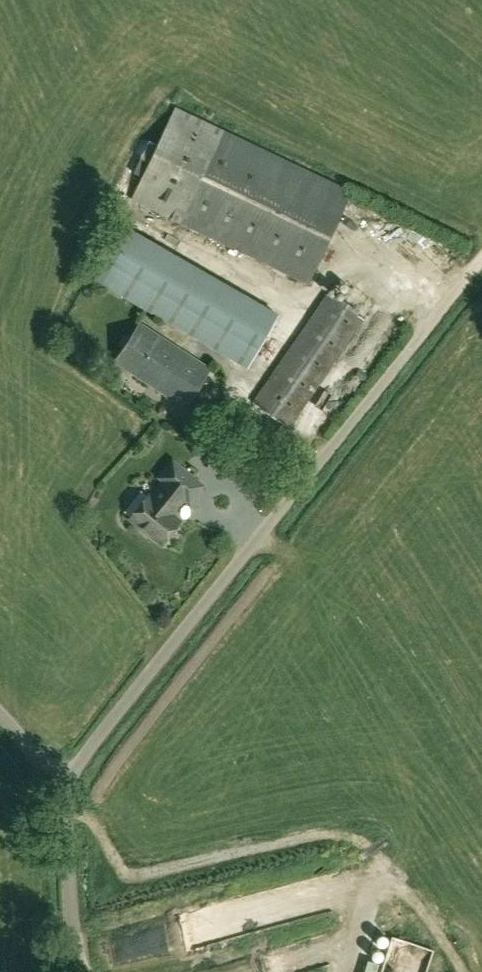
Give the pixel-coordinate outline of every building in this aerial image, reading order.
[(133,198),(308,282),(352,191),(176,107),(133,198)] [(279,315),(123,224),(92,276),(249,367),(279,315)] [(330,294),(255,403),(288,427),(362,318),(330,294)] [(140,322),(114,361),(185,407),(211,368),(140,322)] [(171,513),(184,497),(191,502),(206,483),(173,456),(158,476),(164,481),(151,497),(148,495),(130,518),(161,544),(180,520),(171,513)]
